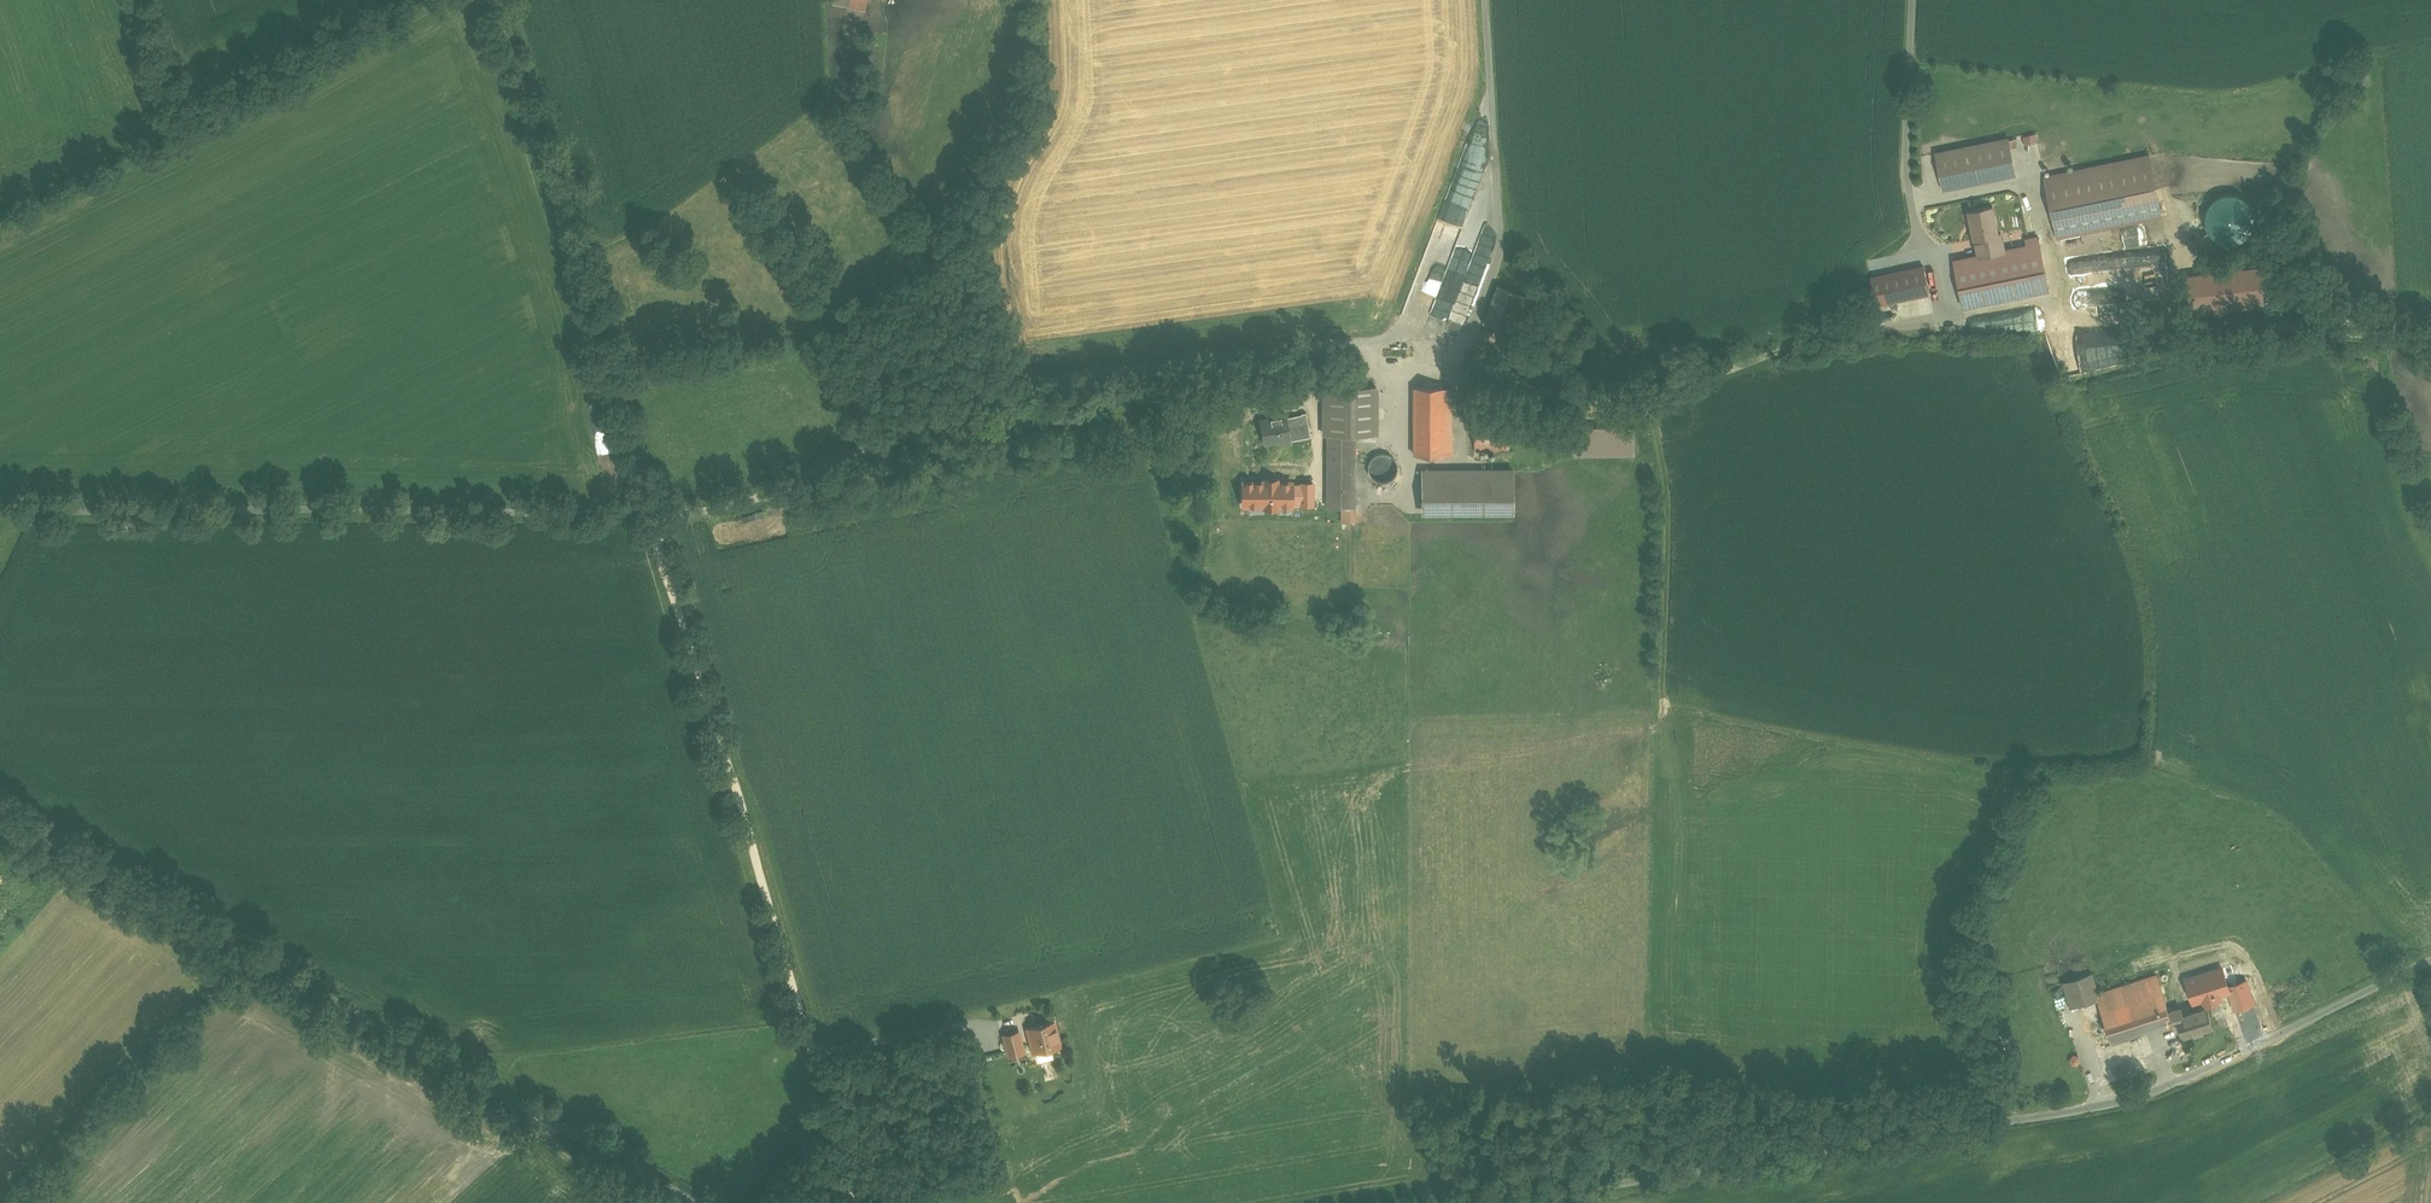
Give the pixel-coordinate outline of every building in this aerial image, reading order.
[(834,3),(866,10),(867,0),(834,0),(834,3)] [(2025,144),(2039,143),(2038,134),(2024,135),(2025,144)] [(2010,137),(1935,151),(1943,191),(2017,176),(2010,137)] [(2150,153),(2043,174),(2052,223),(2159,202),(2150,153)] [(1464,229),(1486,163),(1473,159),(1467,177),(1466,176),(1462,186),(1457,185),(1451,204),(1457,206),(1451,225),(1464,229)] [(1974,243),(1976,243),(1979,255),(1994,252),(1992,240),(2002,238),(1995,205),(1968,211),(1974,243)] [(2051,293),(2041,242),(1994,252),(1979,255),(1956,260),(1966,311),(2051,293)] [(1923,265),(1869,277),(1876,307),(1929,295),(1923,265)] [(2259,269),(2189,278),(2193,315),(2263,306),(2259,269)] [(1522,294),(1499,285),(1486,321),(1506,329),(1515,333),(1529,296),(1522,294)] [(1377,387),(1325,387),(1325,432),(1328,432),(1328,508),(1342,508),(1355,508),(1355,434),(1377,434),(1377,387)] [(1451,387),(1415,387),(1415,455),(1451,455),(1451,387)] [(1286,415),(1261,420),(1265,443),(1289,438),(1290,441),(1311,437),(1306,414),(1287,418),(1286,415)] [(1509,427),(1475,427),(1475,449),(1509,450),(1509,427)] [(1369,456),(1371,482),(1397,481),(1396,455),(1369,456)] [(1513,470),(1422,470),(1422,513),(1514,513),(1513,470)] [(1316,480),(1242,480),(1242,507),(1315,507),(1316,480)] [(1342,508),(1342,521),(1355,521),(1355,508),(1342,508)] [(2225,965),(2186,975),(2191,993),(2195,992),(2197,1000),(2206,997),(2207,1002),(2230,996),(2233,1009),(2254,1003),(2248,980),(2230,984),(2225,965)] [(2093,973),(2062,983),(2071,1008),(2098,999),(2113,1044),(2174,1024),(2170,1010),(2158,973),(2099,992),(2093,973)] [(2215,1029),(2207,1005),(2183,1013),(2181,1006),(2170,1010),(2174,1024),(2178,1023),(2184,1039),(2215,1029)] [(1055,1022),(1028,1029),(1034,1052),(1060,1045),(1055,1022)] [(1019,1030),(1003,1035),(1008,1055),(1025,1051),(1019,1030)]
